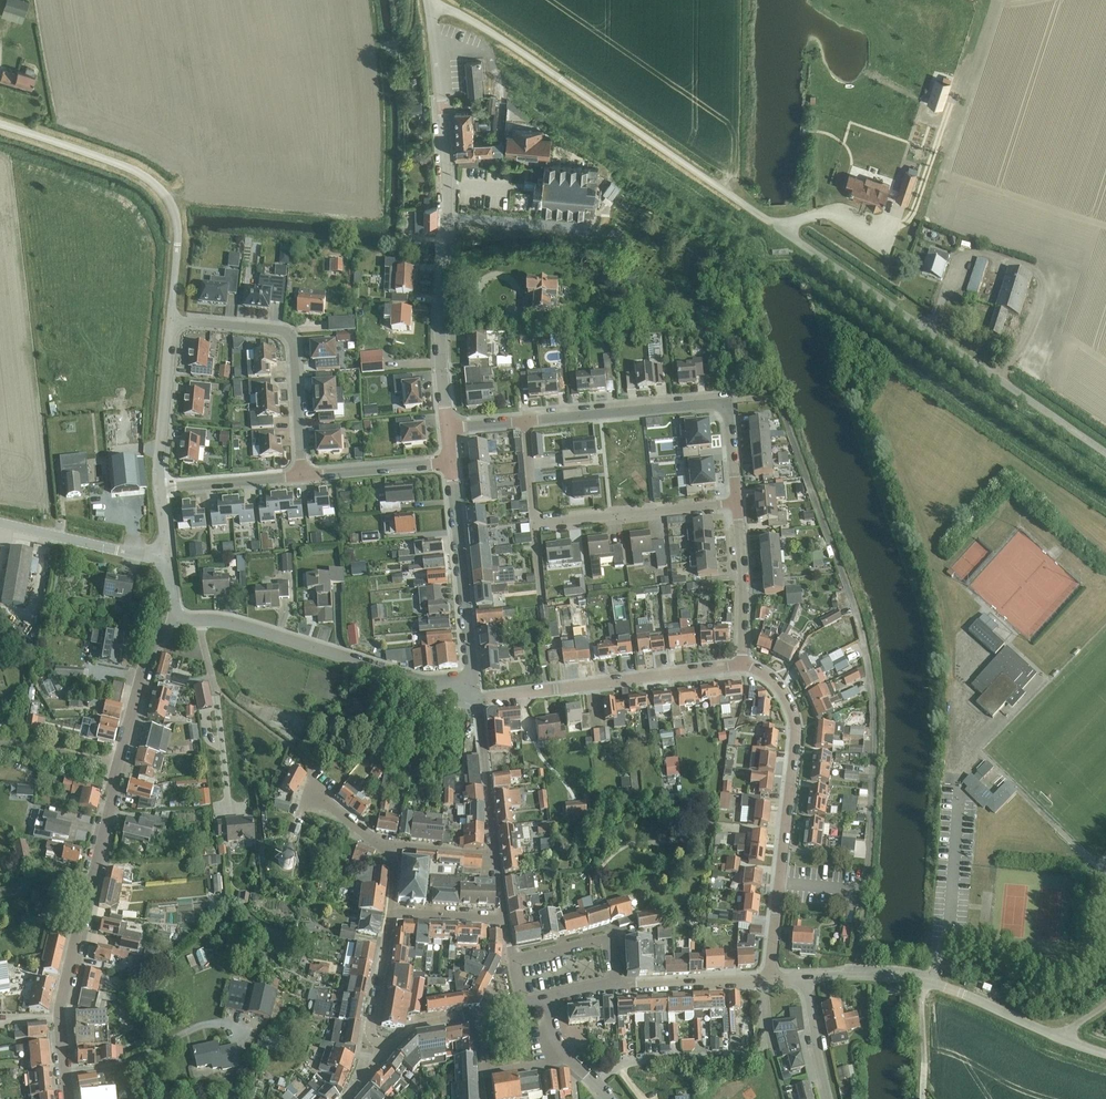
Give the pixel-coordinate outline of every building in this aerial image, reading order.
[(22,23),(29,1),(26,0),(6,0),(1,17),(22,23)] [(466,63),(470,94),(482,93),(481,78),(483,78),(482,61),(466,63)] [(31,87),(35,76),(34,75),(35,71),(35,70),(28,68),(26,68),(25,73),(18,70),(17,74),(3,70),(0,79),(0,81),(16,86),(17,82),(31,87)] [(950,83),(937,79),(928,104),(942,108),(950,83)] [(508,101),(508,107),(529,121),(532,117),(511,103),(508,101)] [(455,113),(456,128),(473,127),(472,112),(455,113)] [(456,128),(457,145),(474,144),(473,127),(456,128)] [(507,154),(550,158),(552,139),(542,138),(542,132),(514,130),(513,136),(509,135),(507,154)] [(457,145),(456,145),(456,155),(459,157),(459,165),(479,166),(478,156),(494,155),(493,143),(474,144),(457,145)] [(602,197),(603,190),(598,186),(599,169),(545,164),(544,177),(538,176),(538,183),(536,183),(536,192),(537,193),(537,200),(542,201),(541,212),(574,215),(574,217),(588,218),(588,216),(595,216),(596,200),(602,197)] [(906,171),(896,200),(907,204),(917,174),(906,171)] [(852,189),(849,197),(859,201),(860,199),(868,201),(867,204),(881,208),(882,206),(883,207),(889,189),(874,184),(876,181),(867,178),(865,181),(856,178),(852,189)] [(426,224),(438,224),(438,208),(426,207),(426,224)] [(922,275),(941,281),(949,257),(930,251),(922,275)] [(967,292),(977,295),(988,262),(978,259),(967,292)] [(276,267),(276,276),(286,277),(287,268),(276,267)] [(1018,317),(1032,276),(1009,269),(988,333),(999,336),(1007,313),(1018,317)] [(390,281),(389,293),(396,294),(413,295),(414,279),(414,273),(398,272),(390,271),(390,281)] [(236,295),(239,273),(226,272),(225,280),(212,279),(211,285),(202,284),(200,302),(226,305),(228,294),(236,295)] [(247,289),(245,307),(269,309),(270,303),(283,304),(285,281),(261,278),(260,290),(247,289)] [(535,313),(560,315),(561,307),(554,307),(555,304),(558,304),(559,288),(530,286),(529,301),(525,301),(524,314),(535,314),(535,313)] [(300,291),(298,312),(306,313),(324,315),(326,299),(326,293),(315,292),(314,298),(308,297),(309,291),(300,291)] [(392,296),(392,303),(408,304),(408,296),(392,296)] [(392,330),(411,331),(412,311),(394,310),(394,308),(386,307),(385,321),(393,322),(392,330)] [(355,318),(347,319),(348,332),(356,332),(355,318)] [(511,333),(512,339),(513,342),(534,340),(534,333),(519,335),(518,332),(511,333)] [(353,333),(353,334),(338,334),(338,342),(356,341),(356,333),(353,333)] [(469,341),(470,370),(479,369),(480,371),(490,369),(490,361),(488,361),(488,341),(469,341)] [(192,344),(189,368),(193,368),(192,376),(212,378),(214,361),(208,361),(210,346),(205,345),(205,343),(197,342),(196,345),(192,344)] [(313,345),(313,344),(312,344),(312,356),(313,356),(313,355),(315,355),(316,370),(340,369),(339,357),(336,357),(335,343),(313,345)] [(248,363),(249,378),(271,376),(270,367),(276,366),(275,362),(277,362),(276,351),(254,352),(255,362),(248,363)] [(605,375),(592,376),(593,393),(607,392),(606,384),(612,383),(610,356),(604,357),(605,375)] [(384,372),(383,358),(361,360),(362,374),(384,372)] [(655,386),(663,385),(660,361),(649,362),(650,369),(636,370),(638,389),(655,388),(655,386)] [(695,377),(702,377),(701,361),(693,362),(693,365),(677,366),(679,386),(696,384),(695,377)] [(230,368),(221,367),(219,379),(229,380),(230,368)] [(479,369),(470,370),(465,370),(467,389),(468,400),(468,402),(466,404),(467,408),(470,409),(495,407),(493,387),(481,388),(481,385),(484,385),(483,380),(493,378),(492,369),(490,369),(480,371),(479,369)] [(593,393),(592,376),(577,377),(577,370),(570,370),(571,387),(577,386),(578,394),(593,393)] [(542,375),(544,397),(558,396),(558,395),(565,394),(564,387),(563,371),(556,372),(556,373),(542,374),(542,375)] [(312,388),(313,399),(343,398),(343,390),(336,390),(335,383),(332,383),(332,374),(316,375),(317,384),(316,384),(316,388),(313,389),(313,388),(312,388)] [(544,397),(542,375),(527,376),(527,374),(521,375),(522,390),(529,390),(530,398),(544,397)] [(420,384),(414,385),(413,376),(394,378),(396,395),(404,394),(406,409),(422,407),(422,409),(423,408),(421,395),(420,384)] [(257,397),(258,405),(279,404),(278,390),(272,391),(271,381),(249,382),(250,397),(257,397)] [(185,415),(203,417),(204,402),(210,403),(211,386),(191,384),(190,392),(187,392),(185,415)] [(343,398),(313,399),(314,411),(314,410),(317,410),(318,415),(319,415),(319,423),(335,423),(334,414),(337,414),(337,406),(344,406),(343,398)] [(279,404),(258,405),(258,414),(251,414),(252,429),(274,428),(273,418),(280,417),(279,404)] [(749,423),(750,436),(770,434),(768,414),(754,415),(755,422),(749,423)] [(696,418),(680,419),(682,439),(710,436),(709,423),(697,424),(696,418)] [(403,438),(403,446),(405,446),(406,448),(412,447),(411,445),(426,444),(426,445),(427,445),(426,432),(425,432),(425,427),(413,428),(412,420),(396,421),(398,439),(403,438)] [(242,431),(241,423),(232,424),(233,432),(242,431)] [(320,428),(321,443),(319,443),(319,442),(317,442),(318,455),(319,455),(319,454),(334,453),(334,455),(340,454),(340,453),(342,452),(341,437),(341,427),(320,428)] [(205,449),(207,433),(187,431),(186,438),(182,438),(180,461),(185,462),(184,464),(193,465),(194,463),(198,463),(200,449),(205,449)] [(229,444),(230,433),(221,432),(220,444),(223,444),(223,447),(227,448),(228,444),(229,444)] [(253,448),(260,448),(261,458),(282,457),(282,446),(281,446),(280,442),(275,442),(274,432),(252,434),(253,448)] [(750,436),(751,449),(771,448),(770,439),(785,438),(784,432),(770,434),(750,436)] [(710,436),(682,439),(684,439),(685,450),(683,451),(684,458),(700,456),(699,450),(712,449),(710,436)] [(575,451),(562,452),(563,466),(591,463),(590,455),(595,455),(594,439),(574,441),(575,451)] [(515,441),(516,454),(523,453),(522,440),(515,441)] [(469,446),(471,457),(489,456),(487,444),(469,446)] [(544,457),(542,444),(532,445),(534,458),(544,457)] [(751,449),(752,462),(772,461),(771,448),(751,449)] [(788,454),(778,455),(779,465),(789,464),(788,454)] [(471,457),(472,469),(490,467),(489,456),(471,457)] [(700,456),(684,458),(685,477),(714,474),(713,462),(700,463),(700,456)] [(108,463),(111,493),(139,490),(136,460),(108,463)] [(772,461),(752,462),(754,476),(773,475),(772,461)] [(86,466),(61,468),(62,486),(65,486),(66,498),(80,497),(79,487),(88,487),(86,466)] [(472,469),(470,469),(471,481),(489,479),(496,479),(494,467),(490,467),(472,469)] [(582,471),(563,473),(564,482),(573,481),(575,498),(599,496),(598,478),(583,480),(582,471)] [(714,474),(685,477),(687,497),(703,495),(703,488),(715,487),(714,474)] [(520,476),(518,476),(518,480),(521,480),(521,487),(526,487),(525,480),(525,476),(520,476)] [(471,481),(472,493),(497,490),(496,479),(489,479),(471,481)] [(412,484),(386,486),(388,504),(380,505),(381,514),(401,512),(401,504),(414,502),(412,484)] [(803,485),(795,486),(796,494),(804,494),(803,485)] [(756,496),(757,509),(776,507),(776,501),(785,500),(784,486),(769,487),(770,494),(756,496)] [(497,490),(472,493),(473,504),(498,502),(497,490)] [(308,502),(309,519),(324,518),(323,512),(331,511),(329,491),(315,493),(316,501),(308,502)] [(281,495),(280,496),(282,515),(288,515),(289,521),(303,520),(302,503),(294,503),(293,495),(281,496),(281,495)] [(282,515),(280,496),(278,496),(267,497),(267,506),(259,507),(261,523),(276,522),(275,516),(282,515)] [(233,500),(231,500),(233,520),(240,519),(240,525),(255,524),(253,507),(245,508),(245,499),(233,500)] [(233,520),(231,500),(230,500),(230,501),(218,502),(219,510),(211,511),(213,528),(227,527),(227,520),(233,520)] [(528,502),(518,503),(520,515),(529,514),(528,502)] [(182,505),(184,524),(192,524),(192,530),(207,528),(205,512),(197,512),(196,504),(182,505)] [(776,507),(757,509),(758,523),(772,522),(773,529),(788,528),(786,514),(777,515),(776,507)] [(467,511),(469,529),(487,527),(485,510),(467,511)] [(813,512),(804,513),(805,522),(814,521),(813,512)] [(385,525),(386,536),(416,533),(416,534),(415,516),(414,516),(414,517),(405,517),(405,516),(395,517),(396,524),(385,525)] [(667,519),(668,526),(684,524),(684,518),(667,519)] [(687,534),(687,538),(714,536),(712,522),(693,524),(694,533),(687,534)] [(472,531),(469,532),(471,552),(472,552),(489,550),(488,531),(472,531)] [(631,535),(634,566),(643,565),(642,556),(656,554),(658,569),(667,568),(664,541),(651,543),(650,532),(631,535)] [(362,535),(363,544),(379,542),(379,533),(362,535)] [(515,536),(516,544),(531,542),(530,534),(515,536)] [(350,536),(350,544),(359,543),(358,535),(350,536)] [(695,542),(696,550),(715,549),(714,536),(687,538),(687,543),(695,542)] [(624,567),(624,564),(622,546),(609,548),(607,537),(588,539),(593,579),(602,578),(600,560),(614,559),(615,568),(624,567)] [(669,539),(670,552),(680,551),(679,546),(674,547),(673,538),(669,539)] [(274,550),(273,539),(261,540),(262,551),(274,550)] [(760,542),(761,555),(781,553),(779,540),(760,542)] [(416,557),(443,554),(442,542),(415,545),(416,557)] [(582,564),(580,545),(571,546),(570,542),(561,543),(561,544),(547,545),(549,563),(564,562),(564,566),(582,564)] [(1,603),(23,607),(33,552),(11,548),(1,603)] [(689,559),(690,564),(716,562),(715,549),(696,550),(696,558),(689,559)] [(489,550),(472,552),(474,574),(475,589),(507,586),(516,585),(514,570),(500,571),(499,564),(492,565),(491,550),(489,550)] [(813,563),(823,562),(822,552),(809,553),(810,563),(813,563)] [(761,555),(763,568),(782,566),(781,553),(761,555)] [(283,573),(293,573),(292,556),(283,556),(283,573)] [(424,567),(413,568),(409,568),(409,573),(423,571),(445,569),(444,557),(423,560),(424,567)] [(716,562),(690,564),(690,569),(697,568),(698,577),(717,575),(716,562)] [(763,568),(764,581),(783,579),(782,566),(763,568)] [(215,571),(204,571),(205,579),(204,579),(205,597),(221,596),(221,599),(230,598),(229,577),(215,578),(215,571)] [(331,585),(344,585),(344,571),(330,571),(330,576),(308,577),(308,591),(317,591),(318,603),(304,604),(305,618),(319,617),(319,624),(333,623),(331,585)] [(414,590),(418,589),(429,588),(429,586),(446,585),(445,572),(427,574),(428,582),(414,583),(414,590)] [(672,574),(673,579),(673,585),(686,584),(686,577),(677,578),(677,574),(672,574)] [(534,575),(527,575),(527,584),(535,583),(534,575)] [(103,595),(129,600),(133,580),(106,576),(103,595)] [(783,579),(764,581),(765,595),(784,593),(783,579)] [(279,599),(290,599),(289,582),(278,583),(278,588),(257,589),(258,608),(272,607),(272,606),(280,606),(279,599)] [(507,586),(475,589),(477,608),(479,608),(480,614),(495,613),(494,606),(493,606),(492,596),(508,594),(507,586)] [(586,587),(572,588),(572,596),(587,594),(586,587)] [(671,587),(662,588),(662,597),(671,596),(671,587)] [(429,588),(418,589),(419,604),(420,612),(429,611),(429,618),(449,616),(448,604),(442,605),(441,602),(440,588),(429,588)] [(637,597),(637,601),(646,600),(645,596),(644,597),(643,590),(629,591),(629,597),(633,597),(637,597)] [(587,600),(587,604),(602,602),(601,600),(608,599),(608,595),(589,598),(589,599),(587,600)] [(757,608),(755,621),(764,622),(765,617),(769,618),(769,611),(778,611),(778,605),(759,604),(759,608),(757,608)] [(386,607),(371,609),(372,621),(385,620),(385,621),(388,621),(386,607)] [(540,609),(542,625),(549,625),(547,608),(540,609)] [(495,613),(480,614),(478,614),(479,628),(504,626),(504,620),(518,618),(517,611),(495,613)] [(838,611),(820,621),(824,629),(842,619),(838,611)] [(690,612),(681,613),(682,621),(687,621),(690,621),(690,612)] [(721,629),(714,629),(715,646),(729,646),(728,629),(732,629),(732,616),(726,616),(727,625),(721,625),(721,629)] [(419,621),(420,633),(450,630),(450,618),(419,621)] [(688,621),(681,622),(681,633),(683,649),(696,648),(693,631),(688,632),(688,621)] [(995,656),(1005,646),(978,621),(969,632),(995,656)] [(550,625),(551,640),(559,639),(558,624),(550,625)] [(616,631),(615,626),(615,625),(610,626),(612,639),(605,640),(605,643),(601,644),(602,648),(598,648),(599,660),(619,657),(616,631)] [(382,638),(382,637),(391,636),(391,629),(380,630),(380,626),(373,626),(373,630),(374,638),(374,639),(382,638)] [(648,626),(636,628),(637,638),(639,655),(652,653),(648,627),(648,626)] [(652,627),(648,627),(652,653),(664,652),(662,635),(653,636),(652,627)] [(790,627),(784,639),(775,656),(790,664),(800,648),(786,640),(793,628),(790,627)] [(629,629),(616,631),(619,657),(632,656),(630,640),(629,629)] [(715,646),(714,629),(701,630),(702,647),(715,646)] [(757,650),(771,654),(777,632),(771,630),(770,636),(762,634),(757,650)] [(479,632),(481,651),(499,649),(497,631),(479,632)] [(573,633),(574,639),(577,663),(590,661),(587,640),(580,641),(579,632),(573,633)] [(105,633),(100,661),(103,662),(116,664),(119,650),(121,650),(123,636),(105,633)] [(683,649),(681,633),(668,635),(670,651),(683,649)] [(422,648),(452,645),(451,634),(427,635),(428,642),(422,642),(422,648)] [(382,638),(374,639),(375,652),(383,651),(382,638)] [(577,663),(574,639),(561,641),(564,664),(577,663)] [(414,662),(413,662),(414,670),(423,669),(423,671),(432,670),(439,669),(439,670),(458,668),(455,647),(413,652),(414,662)] [(538,647),(540,668),(547,667),(545,647),(538,647)] [(976,704),(993,719),(1019,689),(1014,684),(1023,675),(1027,679),(1033,673),(1028,669),(1029,668),(1007,647),(977,680),(971,686),(979,693),(984,687),(988,691),(976,704)] [(413,650),(406,651),(407,663),(413,662),(414,662),(413,652),(413,650)] [(400,663),(399,651),(386,653),(387,661),(400,663)] [(406,651),(399,651),(400,663),(407,663),(406,651)] [(499,662),(509,661),(508,651),(481,654),(483,674),(500,673),(499,662)] [(820,663),(823,669),(844,659),(840,651),(828,657),(829,658),(820,663)] [(549,654),(549,663),(558,662),(557,653),(549,654)] [(159,663),(154,679),(166,681),(169,682),(172,673),(167,672),(170,659),(160,656),(158,663),(159,663)] [(801,665),(794,669),(800,681),(814,674),(805,657),(799,661),(801,665)] [(800,681),(806,692),(825,682),(822,677),(846,664),(844,659),(823,669),(814,674),(800,681)] [(55,668),(55,677),(83,679),(84,669),(55,668)] [(861,681),(857,672),(843,678),(846,687),(861,681)] [(173,674),(171,683),(186,687),(188,678),(173,674)] [(52,680),(59,693),(65,691),(59,681),(52,680)] [(114,681),(108,703),(119,706),(124,684),(114,681)] [(724,689),(717,689),(719,706),(719,707),(729,706),(729,703),(741,701),(741,696),(742,696),(741,684),(724,686),(724,689)] [(830,685),(807,696),(812,708),(836,698),(831,687),(830,685)] [(154,690),(151,704),(167,708),(170,697),(177,698),(179,689),(164,686),(162,692),(154,690)] [(208,686),(194,688),(198,710),(212,708),(208,686)] [(700,692),(693,692),(695,706),(695,707),(699,707),(699,702),(702,702),(701,701),(709,700),(710,707),(719,706),(717,689),(717,687),(700,689),(700,692)] [(757,709),(756,718),(767,719),(770,703),(764,702),(764,698),(766,698),(765,692),(763,693),(763,689),(750,688),(748,701),(754,702),(753,709),(757,709)] [(836,698),(812,708),(817,720),(833,712),(831,707),(843,701),(843,702),(860,694),(857,688),(840,695),(841,696),(836,698)] [(677,695),(670,695),(669,695),(671,706),(671,711),(672,718),(680,717),(680,714),(685,713),(684,707),(695,706),(693,692),(693,690),(677,692),(677,695)] [(647,696),(645,697),(645,699),(646,709),(648,720),(655,719),(653,708),(662,707),(663,712),(671,711),(671,706),(669,695),(670,695),(669,693),(653,696),(653,697),(647,698),(647,696)] [(630,701),(623,702),(624,716),(627,716),(626,712),(646,709),(645,699),(645,697),(630,699),(630,701)] [(624,716),(623,702),(618,703),(618,700),(602,703),(605,721),(613,720),(614,729),(626,727),(624,716)] [(119,706),(108,703),(88,702),(88,708),(104,708),(102,715),(119,720),(122,707),(119,706)] [(167,708),(151,704),(147,717),(164,721),(166,714),(174,716),(176,710),(167,708)] [(579,707),(565,709),(567,726),(568,726),(581,724),(582,730),(582,731),(590,730),(588,716),(580,717),(579,707)] [(497,711),(486,712),(488,741),(489,750),(489,751),(511,749),(509,732),(517,731),(521,730),(519,709),(502,710),(497,711)] [(26,730),(43,733),(45,719),(28,717),(26,730)] [(538,740),(552,738),(553,742),(565,740),(564,727),(559,728),(558,717),(550,718),(550,719),(535,721),(538,740)] [(101,718),(100,722),(92,721),(88,737),(113,743),(118,722),(101,718)] [(737,719),(723,721),(724,729),(734,728),(737,719)] [(817,725),(816,736),(860,740),(850,739),(850,738),(864,739),(864,730),(851,729),(851,732),(844,731),(845,727),(817,725)] [(145,726),(139,749),(151,752),(158,754),(160,742),(167,744),(170,732),(163,731),(145,726)] [(760,740),(759,749),(775,751),(776,751),(778,734),(773,734),(774,727),(763,726),(762,732),(766,733),(765,740),(760,740)] [(599,729),(600,743),(610,742),(609,729),(599,729)] [(659,731),(660,739),(673,737),(672,730),(659,731)] [(725,732),(725,748),(737,748),(737,741),(732,741),(732,733),(725,732)] [(860,740),(816,736),(815,749),(833,750),(833,744),(850,745),(850,744),(860,745),(860,740)] [(849,754),(863,755),(863,747),(850,746),(849,754)] [(754,749),(753,758),(759,759),(758,771),(773,773),(775,757),(774,757),(775,751),(759,749),(754,749)] [(138,752),(134,766),(141,768),(139,776),(151,779),(153,770),(160,772),(163,759),(154,756),(138,752)] [(814,755),(813,768),(830,770),(832,757),(814,755)] [(179,772),(180,758),(172,757),(171,772),(179,772)] [(455,806),(455,807),(483,806),(482,789),(477,757),(466,758),(469,790),(465,791),(466,795),(453,797),(453,793),(455,793),(455,777),(443,781),(443,793),(442,806),(453,806),(455,806)] [(675,776),(675,759),(662,759),(663,777),(675,776)] [(379,763),(375,769),(371,774),(378,781),(382,775),(384,769),(379,763)] [(971,776),(964,783),(964,784),(969,788),(966,791),(984,809),(987,806),(995,814),(1016,792),(1008,783),(1000,791),(999,791),(997,794),(997,795),(994,798),(985,790),(986,789),(983,786),(982,787),(979,784),(993,769),(987,763),(978,773),(979,774),(974,779),(971,776)] [(830,770),(813,768),(811,781),(829,783),(830,770)] [(293,769),(282,790),(293,795),(298,784),(300,785),(302,782),(304,779),(306,775),(293,769)] [(845,772),(844,780),(858,781),(859,773),(845,772)] [(492,776),(494,788),(506,787),(510,787),(510,779),(521,778),(520,773),(492,776)] [(749,784),(759,785),(758,792),(771,794),(773,778),(751,775),(749,784)] [(91,785),(74,781),(64,778),(61,791),(71,793),(70,794),(81,797),(78,808),(96,812),(100,795),(89,793),(91,785)] [(159,789),(152,787),(130,781),(126,795),(140,799),(137,810),(154,810),(156,799),(158,798),(160,790),(159,789)] [(719,793),(728,793),(728,783),(720,782),(719,793)] [(346,787),(337,798),(349,808),(358,797),(352,793),(347,788),(346,787)] [(496,811),(510,809),(520,808),(518,793),(509,794),(508,793),(507,794),(506,787),(494,788),(495,795),(496,811)] [(811,789),(809,801),(827,803),(828,791),(811,789)] [(546,791),(538,792),(539,795),(539,801),(539,806),(547,805),(546,800),(547,800),(546,795),(546,791)] [(26,804),(33,805),(34,794),(27,793),(27,794),(14,793),(13,798),(26,799),(26,804)] [(727,810),(728,794),(717,793),(716,809),(727,810)] [(583,803),(565,804),(566,817),(590,815),(589,795),(583,796),(583,803)] [(742,795),(740,807),(741,808),(749,808),(747,824),(753,825),(767,826),(770,806),(759,805),(760,797),(747,796),(742,795)] [(382,796),(380,810),(387,811),(390,797),(382,796)] [(358,797),(349,808),(361,818),(370,807),(358,797)] [(844,797),(843,805),(857,807),(858,798),(844,797)] [(275,801),(273,809),(288,813),(290,804),(275,801)] [(827,803),(809,801),(808,815),(825,817),(827,803)] [(857,807),(843,805),(842,812),(856,814),(857,807)] [(466,821),(466,827),(483,827),(483,806),(455,807),(455,810),(457,810),(457,816),(464,816),(470,816),(470,820),(466,821)] [(510,809),(496,811),(498,826),(512,824),(510,809)] [(36,827),(34,837),(38,838),(48,840),(51,840),(52,835),(68,839),(70,827),(55,823),(57,816),(39,812),(36,822),(35,827),(36,827)] [(397,837),(410,839),(412,819),(426,820),(426,815),(413,813),(413,816),(400,814),(397,837)] [(376,831),(396,834),(399,816),(386,814),(385,820),(378,819),(376,831)] [(410,839),(442,843),(443,831),(441,831),(442,823),(442,817),(426,815),(426,820),(412,819),(410,839)] [(154,818),(152,825),(153,825),(164,828),(165,821),(154,818)] [(127,819),(123,835),(149,841),(153,825),(152,825),(127,819)] [(226,836),(226,842),(253,839),(251,820),(234,822),(234,819),(224,820),(224,822),(216,823),(217,836),(226,836)] [(443,831),(442,843),(450,844),(451,832),(457,833),(457,831),(464,831),(463,839),(460,839),(460,847),(464,848),(482,848),(483,827),(466,827),(466,828),(446,824),(442,823),(441,831),(443,831)] [(807,823),(805,836),(823,837),(824,825),(807,823)] [(542,833),(542,838),(543,843),(551,842),(548,824),(537,825),(538,834),(542,833)] [(499,829),(501,845),(502,858),(516,857),(521,856),(519,841),(523,841),(522,828),(513,829),(513,828),(499,829)] [(843,831),(842,839),(856,841),(857,832),(843,831)] [(751,836),(749,848),(764,849),(766,834),(752,832),(751,836)] [(735,835),(734,846),(738,847),(746,848),(747,836),(735,835)] [(823,837),(805,836),(804,849),(822,851),(823,837)] [(856,841),(842,839),(842,846),(855,848),(856,841)] [(63,846),(64,842),(48,840),(47,842),(46,848),(57,851),(55,859),(63,861),(63,862),(68,864),(69,862),(78,864),(81,850),(63,846)] [(344,840),(339,853),(353,858),(352,859),(362,863),(363,860),(371,863),(373,857),(375,852),(373,851),(368,849),(365,848),(362,846),(358,845),(357,845),(350,842),(345,840),(344,840)] [(14,844),(18,861),(29,859),(25,841),(14,844)] [(738,847),(737,852),(744,853),(744,856),(748,857),(748,863),(762,865),(764,849),(749,848),(748,848),(746,848),(738,847)] [(289,852),(287,852),(286,852),(284,852),(283,853),(281,854),(280,855),(279,857),(279,858),(278,860),(278,862),(279,863),(279,865),(280,866),(281,868),(282,869),(284,869),(286,870),(287,870),(289,870),(291,869),(292,869),(293,868),(295,867),(295,865),(296,864),(296,862),(296,860),(296,859),(296,857),(295,856),(294,854),(292,853),(291,853),(289,852)] [(398,900),(398,902),(407,903),(407,908),(407,909),(415,909),(415,903),(425,904),(425,903),(427,877),(428,873),(428,866),(436,867),(437,854),(416,852),(416,860),(402,859),(398,900)] [(428,873),(427,877),(431,877),(456,878),(457,874),(462,874),(463,856),(454,856),(437,854),(436,867),(428,866),(428,873)] [(463,856),(462,874),(463,874),(480,876),(481,858),(463,856)] [(220,857),(195,859),(195,865),(206,865),(206,866),(221,865),(220,857)] [(516,857),(502,858),(504,874),(518,872),(516,857)] [(726,858),(726,865),(739,866),(740,860),(726,858)] [(726,865),(722,864),(721,870),(738,873),(739,866),(726,865)] [(358,913),(361,914),(382,917),(385,893),(388,870),(369,867),(366,866),(365,874),(357,872),(355,887),(361,888),(358,913)] [(107,869),(104,882),(122,886),(132,886),(132,884),(132,882),(127,881),(129,874),(124,873),(124,872),(107,869)] [(743,887),(743,893),(753,894),(754,889),(759,889),(761,873),(744,871),(742,887),(743,887)] [(505,877),(508,901),(518,900),(518,897),(523,896),(522,891),(533,889),(532,878),(534,878),(533,873),(524,874),(524,872),(519,873),(520,875),(505,877)] [(457,874),(456,878),(460,879),(460,885),(458,906),(473,907),(488,907),(494,907),(495,892),(495,880),(479,880),(474,880),(474,885),(463,885),(463,874),(462,874),(457,874)] [(220,876),(213,877),(214,894),(221,894),(220,876)] [(431,877),(430,891),(433,891),(431,904),(457,906),(458,906),(460,885),(460,879),(456,878),(431,877)] [(122,886),(104,882),(98,907),(117,911),(122,886)] [(1063,885),(1013,882),(1010,935),(1060,937),(1063,885)] [(753,894),(743,893),(742,898),(741,898),(740,905),(744,905),(743,914),(733,912),(731,923),(749,925),(751,915),(756,915),(758,899),(753,899),(753,894)] [(243,902),(242,894),(234,895),(235,903),(243,902)] [(518,900),(508,901),(511,915),(513,930),(516,946),(542,941),(538,925),(537,919),(534,920),(533,907),(535,907),(535,906),(536,906),(539,906),(539,904),(538,894),(532,895),(523,896),(518,897),(518,900)] [(553,894),(544,895),(545,904),(553,901),(553,894)] [(581,901),(581,903),(588,930),(608,924),(604,910),(593,913),(590,900),(581,901)] [(619,928),(621,929),(633,926),(626,900),(605,906),(610,923),(617,921),(619,928)] [(576,917),(563,920),(566,936),(587,930),(588,930),(581,903),(576,904),(578,909),(574,910),(576,917)] [(536,906),(535,906),(535,907),(536,916),(538,916),(543,941),(557,938),(565,936),(566,936),(563,920),(561,916),(559,910),(551,912),(552,914),(539,916),(539,906),(536,906)] [(638,930),(657,927),(668,926),(661,926),(659,909),(635,913),(638,930)] [(111,914),(109,922),(121,924),(122,918),(136,920),(136,913),(123,911),(122,917),(111,914)] [(707,920),(718,921),(719,917),(713,916),(713,913),(708,912),(707,920)] [(382,917),(361,914),(358,926),(350,924),(349,927),(342,925),(339,938),(353,941),(355,932),(377,936),(382,917)] [(121,924),(109,922),(102,920),(99,932),(117,936),(117,938),(122,939),(120,949),(137,952),(141,936),(125,932),(126,926),(121,924)] [(396,923),(393,949),(408,951),(409,945),(407,944),(409,936),(402,935),(403,923),(396,923)] [(416,924),(403,923),(402,935),(409,936),(407,944),(409,945),(409,937),(415,937),(416,924)] [(415,937),(415,951),(415,957),(422,958),(423,946),(427,947),(428,924),(417,924),(416,924),(415,937)] [(427,947),(425,964),(430,964),(433,947),(433,941),(442,942),(443,925),(428,924),(427,947)] [(443,925),(442,942),(449,942),(449,947),(454,947),(456,947),(457,926),(443,925)] [(843,925),(842,938),(850,939),(851,936),(852,926),(843,925)] [(457,926),(456,947),(476,948),(476,947),(477,940),(478,940),(480,940),(488,941),(488,932),(488,930),(488,927),(481,927),(457,926)] [(668,926),(657,927),(658,940),(672,939),(671,926),(668,926)] [(747,934),(757,934),(757,926),(747,926),(747,934)] [(488,932),(488,941),(488,947),(501,948),(502,939),(501,932),(488,932)] [(794,932),(792,947),(794,947),(793,952),(802,953),(801,956),(816,958),(816,957),(817,948),(818,948),(820,934),(814,934),(794,932)] [(737,946),(736,952),(737,960),(737,968),(743,968),(754,968),(753,952),(753,951),(755,937),(747,936),(747,945),(737,946)] [(37,969),(44,970),(58,974),(65,941),(48,937),(42,962),(39,961),(37,969)] [(650,939),(625,940),(625,942),(627,941),(628,965),(626,966),(627,977),(674,975),(673,958),(664,958),(663,947),(651,948),(650,939)] [(346,968),(351,944),(345,943),(340,967),(346,968)] [(355,945),(351,962),(372,966),(376,949),(355,945)] [(126,961),(128,954),(97,946),(94,959),(109,963),(111,956),(117,957),(117,959),(126,961)] [(500,961),(501,948),(488,947),(484,947),(484,954),(500,961)] [(393,949),(391,967),(406,969),(406,961),(414,962),(415,957),(415,951),(408,951),(393,949)] [(681,954),(673,955),(673,958),(674,975),(688,974),(689,954),(689,951),(689,950),(689,949),(680,950),(681,954)] [(201,950),(183,957),(191,977),(209,971),(201,950)] [(484,954),(479,952),(476,951),(472,950),(471,956),(464,956),(464,967),(463,973),(478,980),(481,975),(491,980),(500,961),(484,954)] [(689,954),(688,974),(702,974),(701,957),(690,957),(690,954),(689,954)] [(705,956),(705,971),(734,969),(734,955),(722,956),(722,955),(705,956)] [(146,959),(135,957),(132,974),(143,976),(146,959)] [(344,970),(342,978),(345,979),(368,983),(372,966),(351,962),(349,971),(344,970)] [(10,992),(6,965),(0,966),(0,993),(10,992)] [(391,967),(389,983),(410,985),(411,979),(425,981),(425,975),(412,973),(413,970),(406,969),(391,967)] [(98,993),(103,994),(100,993),(100,990),(97,989),(101,973),(85,969),(81,990),(92,992),(96,993),(98,993)] [(463,973),(453,973),(454,983),(455,989),(456,997),(461,996),(463,1008),(478,1006),(487,989),(487,988),(491,980),(481,975),(478,980),(463,973)] [(34,985),(29,1004),(23,1002),(22,1008),(28,1009),(28,1007),(48,1012),(55,983),(46,981),(47,979),(39,977),(36,986),(34,985)] [(331,996),(330,1002),(340,1005),(351,1007),(353,997),(365,1000),(367,989),(368,983),(345,979),(344,981),(348,982),(346,989),(345,996),(344,999),(341,998),(331,996)] [(269,992),(257,989),(232,983),(225,1009),(279,1023),(284,1003),(275,1001),(279,983),(271,981),(269,992)] [(410,1005),(408,1015),(419,1014),(419,1013),(424,983),(414,981),(412,994),(411,997),(411,999),(410,1005)] [(410,985),(389,983),(389,984),(382,1027),(396,1029),(396,1027),(404,1028),(406,1015),(407,1010),(408,1010),(410,997),(409,996),(410,989),(410,987),(410,985)] [(94,1001),(96,993),(92,992),(81,990),(78,1007),(90,1009),(91,1001),(94,1001)] [(309,991),(307,1000),(315,1002),(312,1017),(335,1022),(360,1027),(363,1010),(365,1000),(353,997),(351,1007),(340,1005),(330,1002),(331,996),(317,993),(309,991)] [(103,994),(98,993),(94,1009),(99,1009),(103,994)] [(723,1033),(730,1033),(729,1010),(728,994),(708,995),(709,1011),(710,1019),(722,1019),(723,1033)] [(739,994),(728,994),(729,1010),(730,1033),(730,1034),(735,1034),(734,1011),(740,1011),(740,1008),(742,1008),(742,1003),(739,1003),(739,994)] [(445,1010),(463,1008),(461,996),(456,997),(450,998),(450,995),(443,996),(445,1010)] [(691,996),(693,1020),(694,1039),(694,1042),(701,1042),(700,1029),(699,1029),(699,1020),(701,1020),(701,1011),(709,1011),(708,995),(691,996)] [(427,1013),(445,1010),(443,996),(435,997),(436,1000),(425,1001),(427,1013)] [(685,1020),(693,1020),(691,996),(668,997),(668,1014),(684,1014),(685,1020)] [(667,1014),(668,1014),(668,997),(650,998),(652,1041),(659,1040),(659,1039),(658,1025),(661,1025),(660,1014),(667,1013),(667,1014)] [(604,1021),(604,1026),(614,1025),(613,998),(603,998),(603,1009),(597,1010),(597,1006),(567,1009),(568,1024),(604,1021)] [(645,1041),(652,1041),(650,998),(633,999),(634,1015),(644,1014),(644,1027),(643,1027),(645,1041)] [(634,1015),(633,999),(616,1000),(618,1034),(624,1034),(623,1022),(626,1022),(625,1016),(634,1015)] [(840,1003),(822,1006),(824,1015),(825,1018),(825,1020),(826,1026),(828,1034),(829,1038),(847,1034),(846,1031),(861,1028),(859,1019),(857,1013),(843,1016),(840,1003)] [(787,1057),(791,1072),(805,1068),(804,1063),(803,1059),(803,1058),(802,1054),(802,1053),(801,1053),(796,1033),(799,1032),(804,1032),(801,1010),(790,1011),(791,1020),(773,1023),(774,1035),(776,1035),(781,1053),(782,1053),(783,1058),(785,1057),(787,1057)] [(109,1029),(106,1029),(105,1014),(76,1015),(76,1031),(76,1048),(107,1046),(106,1032),(109,1032),(109,1029)] [(331,1043),(331,1044),(356,1049),(358,1038),(359,1033),(360,1027),(335,1022),(331,1043)] [(15,1034),(15,1039),(47,1037),(46,1023),(26,1025),(27,1033),(15,1034)] [(677,1043),(676,1025),(668,1025),(670,1043),(677,1043)] [(457,1056),(475,1055),(474,1026),(461,1028),(462,1041),(455,1042),(457,1056)] [(443,1031),(444,1045),(448,1045),(448,1043),(455,1042),(462,1041),(461,1028),(443,1031)] [(434,1062),(445,1060),(445,1057),(444,1045),(443,1031),(415,1036),(421,1064),(434,1062)] [(265,1033),(264,1047),(281,1048),(281,1034),(265,1033)] [(412,1073),(421,1064),(415,1036),(395,1055),(403,1061),(402,1064),(406,1068),(412,1073)] [(711,1038),(711,1050),(719,1050),(719,1038),(711,1038)] [(321,1043),(319,1048),(325,1050),(318,1071),(321,1072),(336,1076),(335,1080),(332,1079),(330,1084),(328,1083),(327,1082),(324,1084),(339,1097),(342,1092),(345,1082),(347,1082),(349,1078),(347,1076),(349,1072),(351,1072),(355,1061),(353,1060),(353,1059),(356,1049),(331,1044),(331,1043),(323,1042),(321,1043)] [(444,1045),(445,1057),(457,1056),(455,1042),(448,1043),(448,1045),(444,1045)] [(31,1051),(31,1058),(50,1056),(48,1043),(17,1046),(18,1052),(31,1051)] [(234,1047),(226,1049),(217,1051),(216,1044),(192,1049),(196,1069),(211,1065),(211,1070),(221,1068),(221,1071),(239,1067),(234,1047)] [(76,1052),(75,1052),(75,1055),(75,1058),(77,1058),(77,1064),(86,1063),(86,1065),(98,1065),(98,1063),(102,1062),(102,1061),(116,1061),(116,1060),(115,1048),(101,1049),(101,1057),(95,1058),(94,1049),(76,1051),(76,1052)] [(400,1077),(406,1068),(402,1064),(403,1061),(395,1055),(385,1067),(400,1077)] [(455,1062),(456,1085),(477,1084),(475,1055),(457,1056),(445,1057),(445,1060),(445,1062),(455,1062)] [(50,1056),(31,1058),(33,1070),(51,1069),(50,1056)] [(835,1068),(835,1081),(850,1081),(850,1068),(835,1068)] [(385,1069),(377,1077),(392,1090),(392,1089),(395,1092),(399,1087),(403,1090),(406,1088),(385,1069)] [(125,1071),(117,1072),(118,1081),(126,1080),(125,1071)] [(30,1094),(30,1098),(53,1096),(51,1072),(29,1074),(31,1093),(30,1094)] [(556,1073),(559,1098),(565,1098),(564,1092),(571,1091),(569,1072),(556,1073)] [(517,1077),(520,1098),(528,1098),(528,1094),(539,1092),(536,1076),(536,1074),(534,1074),(533,1073),(530,1073),(529,1075),(517,1077)] [(543,1075),(546,1095),(554,1094),(555,1098),(559,1098),(556,1073),(543,1075)] [(789,1073),(782,1074),(784,1081),(791,1079),(789,1073)] [(78,1084),(77,1086),(77,1089),(79,1091),(80,1092),(106,1089),(104,1074),(77,1079),(78,1084)] [(517,1077),(517,1075),(484,1081),(487,1098),(520,1098),(517,1077)] [(281,1076),(280,1084),(286,1086),(288,1077),(281,1076)] [(321,1098),(338,1098),(339,1098),(339,1097),(324,1084),(316,1076),(313,1079),(323,1090),(322,1091),(312,1081),(307,1085),(317,1094),(317,1095),(321,1098)] [(370,1085),(368,1087),(380,1097),(382,1095),(384,1097),(388,1093),(391,1090),(392,1090),(377,1077),(370,1085)] [(416,1077),(411,1083),(421,1092),(427,1086),(416,1077)] [(809,1083),(796,1087),(799,1098),(812,1098),(809,1083)] [(456,1085),(451,1085),(452,1098),(477,1098),(477,1084),(456,1085)] [(292,1098),(298,1093),(290,1085),(285,1089),(287,1092),(282,1097),(283,1098),(294,1098),(292,1098)] [(380,1097),(368,1087),(357,1098),(382,1098),(380,1097)] [(79,1093),(80,1098),(116,1098),(115,1089),(79,1093)]
